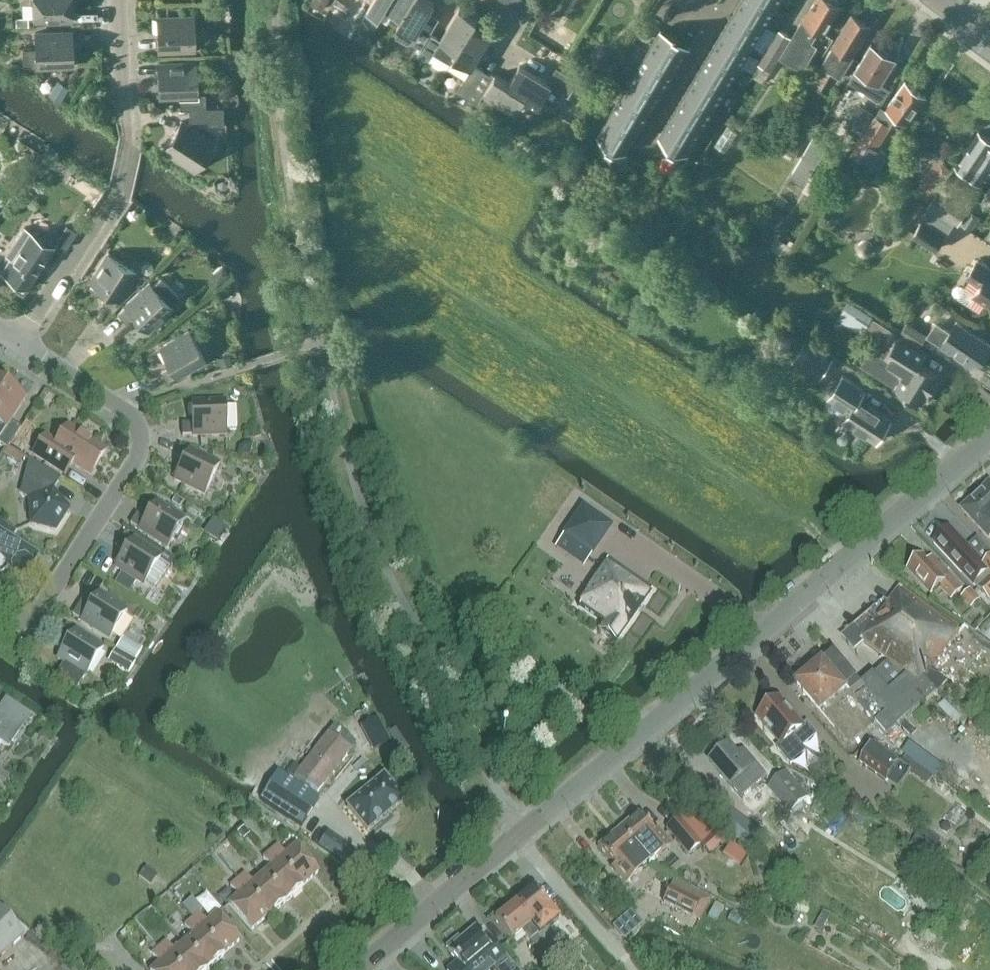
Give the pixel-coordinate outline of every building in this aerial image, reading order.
[(34,19),(74,18),(73,0),(34,0),(34,19)] [(311,5),(321,11),(328,0),(314,0),(311,5)] [(353,2),(369,12),(377,0),(354,0),(353,2)] [(369,12),(380,18),(382,15),(399,24),(400,23),(414,0),(377,0),(369,12)] [(400,23),(401,24),(395,32),(397,37),(407,43),(412,43),(422,48),(440,18),(431,12),(437,3),(432,0),(414,0),(400,23)] [(534,3),(529,0),(526,0),(521,9),(528,13),(534,3)] [(609,11),(623,13),(625,0),(610,0),(609,11)] [(770,0),(741,0),(737,7),(765,25),(778,4),(770,0)] [(802,69),(817,45),(811,42),(819,29),(825,32),(841,5),(838,3),(838,0),(815,0),(795,34),(798,36),(784,59),(802,69)] [(765,25),(737,7),(725,28),(753,45),(765,25)] [(451,63),(476,26),(480,19),(462,8),(450,27),(443,40),(431,33),(422,48),(417,56),(430,62),(434,54),(451,63)] [(158,49),(196,48),(195,14),(157,15),(158,49)] [(869,25),(853,15),(835,44),(834,44),(810,84),(820,90),(831,71),(841,77),(854,56),(851,54),(869,25)] [(451,63),(448,68),(467,78),(459,92),(469,98),(476,86),(486,70),(476,64),(493,36),(483,30),(487,23),(480,19),(476,26),(451,63)] [(712,48),(741,65),(753,45),(725,28),(712,48)] [(763,82),(771,68),(792,34),(781,28),(752,76),(763,82)] [(648,51),(677,68),(690,47),(661,29),(648,51)] [(35,46),(23,47),(24,64),(37,64),(37,65),(75,63),(73,30),(35,31),(35,46)] [(882,100),(891,87),(882,81),(897,56),(873,42),(850,81),(882,100)] [(741,65),(712,48),(700,68),(729,85),(741,65)] [(648,51),(636,71),(665,88),(677,68),(648,51)] [(593,58),(593,68),(607,68),(607,58),(593,58)] [(181,107),(190,107),(224,105),(207,105),(206,91),(198,91),(196,60),(159,62),(160,95),(181,94),(181,107)] [(548,82),(541,77),(521,66),(511,83),(528,95),(541,103),(544,98),(555,105),(563,92),(569,96),(579,80),(557,67),(548,82)] [(717,105),(729,85),(700,68),(688,88),(717,105)] [(653,108),(665,88),(636,71),(624,91),(653,108)] [(496,77),(486,92),(500,101),(518,112),(528,95),(511,83),(497,74),(496,77)] [(899,114),(909,121),(927,94),(907,80),(888,107),(883,104),(850,152),(877,169),(888,154),(876,146),(899,114)] [(476,86),(469,98),(479,104),(486,92),(476,86)] [(55,87),(49,96),(60,103),(66,94),(55,87)] [(704,126),(717,105),(688,88),(676,108),(704,126)] [(612,111),(640,128),(653,108),(624,91),(612,111)] [(224,105),(190,107),(191,119),(209,118),(209,122),(225,121),(224,105)] [(860,105),(849,122),(863,131),(874,114),(860,105)] [(704,126),(676,108),(663,129),(692,147),(704,126)] [(599,132),(628,150),(640,128),(612,111),(599,132)] [(196,168),(215,140),(182,119),(164,148),(196,168)] [(808,125),(817,131),(821,124),(812,119),(808,125)] [(934,123),(927,119),(922,127),(930,131),(934,123)] [(722,120),(709,141),(721,148),(734,127),(722,120)] [(985,180),(989,173),(989,158),(987,155),(989,150),(989,135),(981,129),(964,154),(964,153),(957,163),(985,180)] [(785,139),(777,155),(792,162),(800,147),(785,139)] [(939,160),(916,196),(929,205),(936,195),(952,169),(939,160)] [(11,171),(5,181),(13,186),(20,176),(11,171)] [(928,206),(929,207),(954,222),(957,224),(964,213),(936,195),(929,205),(928,206)] [(848,217),(865,210),(860,197),(843,204),(848,217)] [(940,244),(954,222),(929,207),(922,219),(923,219),(913,235),(935,249),(939,244),(940,244)] [(971,230),(978,220),(968,214),(961,224),(971,230)] [(78,229),(67,222),(56,239),(67,246),(78,229)] [(777,231),(766,224),(757,238),(768,245),(777,231)] [(27,288),(54,246),(24,227),(6,255),(11,258),(2,272),(27,288)] [(858,248),(858,249),(858,250),(858,251),(859,252),(859,253),(860,254),(861,254),(861,255),(862,255),(863,256),(864,256),(865,256),(866,256),(867,256),(868,256),(868,255),(869,255),(870,254),(871,253),(872,252),(872,251),(872,250),(873,249),(873,248),(872,248),(872,247),(872,246),(872,245),(871,245),(871,244),(870,244),(870,243),(869,243),(868,242),(867,242),(866,242),(865,242),(864,242),(863,242),(862,242),(862,243),(861,243),(860,244),(859,245),(859,246),(858,246),(858,247),(858,248)] [(118,300),(136,271),(108,253),(89,281),(107,293),(102,301),(112,308),(117,299),(118,300)] [(978,259),(967,276),(981,285),(974,295),(989,306),(989,267),(978,259)] [(141,266),(141,267),(141,268),(142,268),(142,269),(142,270),(143,270),(143,271),(144,271),(144,272),(145,272),(146,272),(147,273),(148,273),(148,272),(149,272),(150,272),(151,271),(152,270),(153,269),(153,268),(153,267),(153,266),(153,265),(153,264),(152,264),(152,263),(151,263),(151,262),(150,262),(150,261),(149,261),(148,261),(147,261),(146,261),(145,261),(144,262),(143,262),(143,263),(142,263),(142,264),(142,265),(141,266)] [(227,271),(222,265),(210,275),(215,282),(227,271)] [(172,307),(170,305),(180,296),(161,277),(152,286),(149,282),(124,306),(125,306),(118,313),(126,322),(133,315),(148,330),(172,307)] [(940,374),(923,363),(930,352),(899,331),(898,333),(874,317),(865,331),(877,339),(861,364),(921,404),(940,374)] [(908,321),(901,331),(911,338),(918,328),(908,321)] [(927,336),(942,345),(976,369),(989,349),(989,344),(958,322),(951,332),(937,322),(927,336)] [(176,377),(206,360),(189,330),(159,347),(170,366),(161,371),(167,381),(176,376),(176,377)] [(835,358),(789,330),(778,348),(795,358),(792,362),(822,380),(835,358)] [(218,357),(221,367),(232,363),(229,354),(218,357)] [(859,399),(864,392),(866,389),(842,374),(827,398),(849,412),(844,421),(877,442),(891,419),(859,399)] [(7,449),(8,447),(10,445),(16,435),(21,428),(10,422),(25,400),(7,388),(0,398),(0,445),(7,449)] [(192,424),(182,425),(182,437),(192,436),(192,437),(226,436),(226,430),(236,430),(235,408),(225,408),(225,402),(191,403),(192,424)] [(90,475),(105,451),(68,427),(57,444),(45,437),(33,455),(57,470),(64,459),(90,475)] [(16,435),(10,445),(20,452),(26,442),(16,435)] [(239,445),(238,454),(250,456),(252,444),(244,442),(239,445)] [(204,496),(219,465),(189,450),(189,451),(180,446),(174,457),(183,461),(174,480),(204,496)] [(7,449),(4,454),(19,463),(24,456),(8,447),(7,449)] [(23,497),(24,497),(30,501),(31,525),(55,531),(68,510),(52,492),(60,479),(28,459),(21,489),(21,490),(21,492),(21,493),(22,494),(22,496),(23,497)] [(989,483),(962,510),(989,539),(989,483)] [(185,520),(175,514),(179,506),(170,501),(166,508),(156,502),(145,520),(136,515),(130,525),(139,530),(138,531),(167,549),(185,520)] [(611,527),(583,508),(556,548),(567,555),(571,549),(587,561),(611,527)] [(0,522),(0,574),(1,575),(7,569),(13,573),(14,577),(20,581),(27,579),(32,573),(36,560),(10,543),(16,533),(0,522)] [(936,543),(961,570),(979,589),(989,600),(989,561),(983,568),(974,559),(975,558),(950,530),(948,532),(947,533),(944,532),(937,538),(938,541),(936,543)] [(126,550),(115,568),(121,572),(119,576),(133,585),(136,581),(143,586),(146,582),(157,588),(170,568),(159,561),(162,557),(133,539),(132,540),(124,534),(118,544),(126,550)] [(963,591),(957,585),(950,578),(951,577),(933,558),(928,564),(923,559),(910,571),(932,595),(941,587),(948,594),(953,600),(963,591)] [(616,643),(652,591),(607,560),(586,591),(589,593),(579,606),(604,623),(599,631),(616,643)] [(970,589),(962,597),(971,607),(979,600),(970,589)] [(901,590),(862,642),(889,662),(921,683),(936,693),(947,676),(933,667),(952,641),(953,642),(960,631),(959,630),(958,632),(901,590)] [(109,640),(127,611),(98,593),(87,611),(79,606),(72,616),(81,621),(80,622),(109,640)] [(63,663),(55,676),(75,689),(83,676),(85,677),(104,648),(75,630),(74,631),(66,626),(60,636),(68,641),(57,659),(63,663)] [(123,639),(116,650),(124,656),(135,663),(143,651),(132,644),(123,639)] [(889,662),(862,685),(834,654),(798,686),(852,746),(876,725),(887,736),(936,693),(921,683),(889,662)] [(128,674),(135,663),(124,656),(117,667),(128,674)] [(8,749),(31,716),(5,699),(0,706),(0,743),(8,749)] [(803,748),(817,735),(808,724),(804,728),(780,701),(759,719),(781,744),(776,749),(791,766),(807,753),(803,748)] [(377,718),(365,724),(378,749),(390,742),(377,718)] [(328,732),(294,777),(316,793),(350,748),(328,732)] [(860,764),(887,784),(902,762),(875,742),(860,764)] [(755,792),(767,781),(755,767),(757,765),(744,751),(739,756),(730,745),(710,762),(732,787),(742,778),(755,792)] [(768,788),(790,813),(809,796),(786,772),(768,788)] [(278,774),(261,801),(301,826),(318,799),(282,776),(278,774)] [(384,774),(345,806),(367,834),(407,801),(384,774)] [(752,851),(763,835),(721,803),(709,820),(752,851)] [(700,844),(701,843),(713,833),(716,830),(709,822),(701,828),(686,811),(679,818),(668,827),(690,853),(700,844)] [(659,829),(654,832),(638,813),(618,830),(648,866),(655,860),(673,845),(659,829)] [(237,832),(243,839),(251,833),(245,826),(237,832)] [(625,886),(648,866),(618,830),(598,847),(614,865),(610,869),(625,886)] [(926,830),(914,846),(929,857),(941,840),(926,830)] [(329,833),(320,846),(339,859),(347,847),(348,846),(329,833)] [(721,843),(713,833),(701,843),(700,844),(709,854),(721,843)] [(301,888),(318,874),(295,847),(285,855),(277,846),(270,852),(301,888)] [(302,889),(301,888),(270,852),(263,858),(271,868),(261,876),(285,903),(302,889)] [(145,868),(139,877),(151,885),(157,876),(145,868)] [(937,872),(923,891),(935,900),(949,881),(937,872)] [(285,903),(261,876),(252,884),(244,874),(237,881),(268,917),(268,918),(285,903)] [(705,896),(676,880),(663,903),(692,919),(705,896)] [(251,931),(268,917),(237,881),(230,887),(238,896),(228,904),(251,931)] [(535,889),(515,905),(531,925),(545,943),(553,952),(561,945),(547,927),(558,917),(535,889)] [(192,898),(183,906),(193,918),(198,914),(202,911),(192,898)] [(724,907),(715,903),(709,917),(717,922),(724,907)] [(545,943),(531,925),(515,905),(495,922),(511,941),(524,931),(538,949),(536,952),(542,959),(553,952),(545,943)] [(23,933),(0,906),(0,956),(25,935),(23,933)] [(823,912),(814,929),(821,932),(829,915),(823,912)] [(239,941),(216,915),(206,923),(198,914),(193,918),(191,920),(202,933),(223,956),(239,941)] [(202,933),(191,920),(184,926),(192,935),(183,943),(206,969),(208,969),(224,956),(223,956),(202,933)] [(446,947),(449,950),(448,951),(458,962),(448,969),(492,969),(493,969),(518,969),(507,958),(489,936),(485,939),(475,928),(461,941),(458,938),(446,947)] [(183,943),(173,951),(165,942),(158,948),(177,969),(206,969),(183,943)] [(158,948),(151,954),(159,964),(152,969),(177,969),(158,948)] [(28,958),(21,951),(2,968),(4,969),(16,969),(28,958)]
